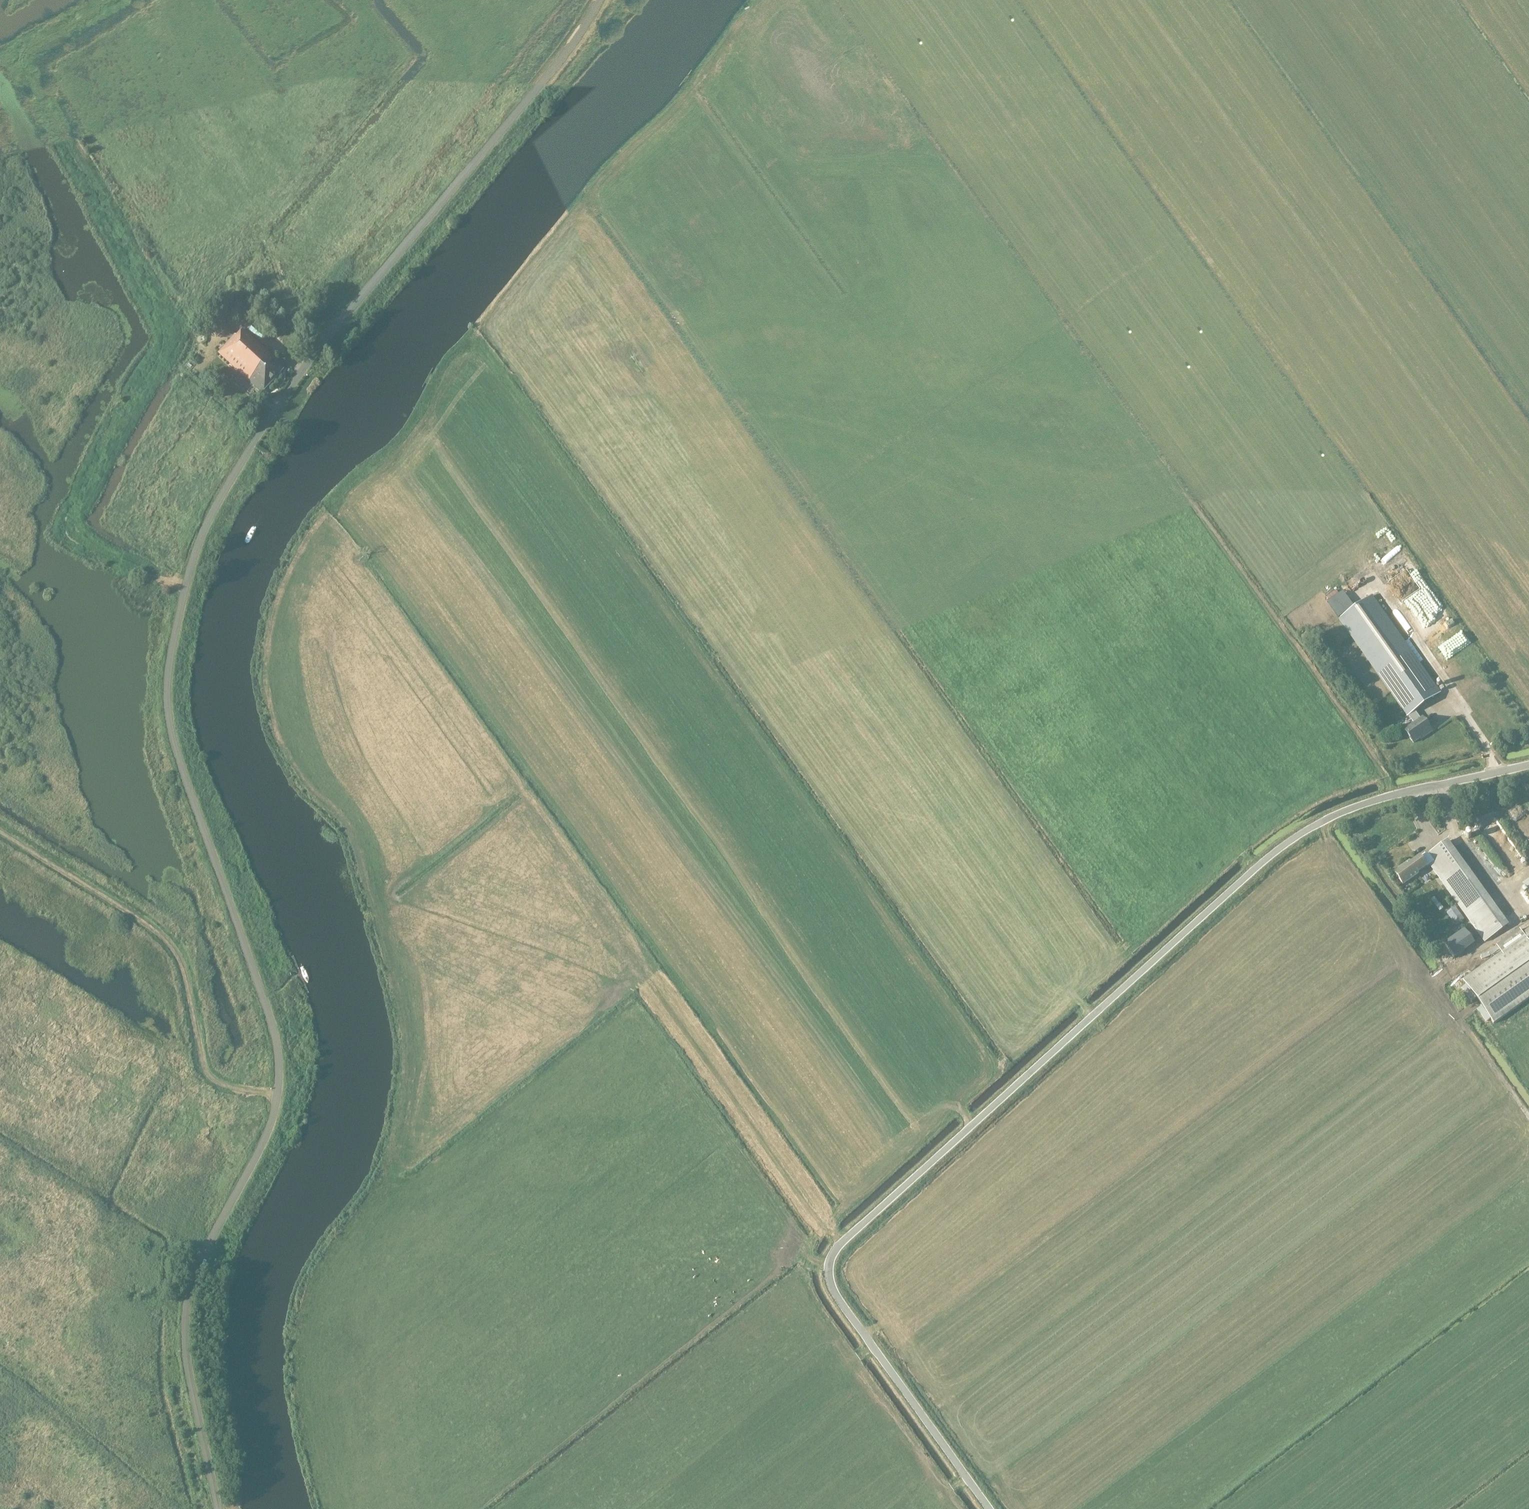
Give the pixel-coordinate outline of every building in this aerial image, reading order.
[(274,337),(270,325),(263,328),(267,339),(274,337)] [(234,335),(218,354),(261,394),(284,369),(242,331),(236,337),(234,335)] [(203,379),(210,384),(213,379),(212,378),(213,377),(208,373),(203,379)] [(1370,597),(1339,619),(1407,716),(1413,724),(1403,731),(1413,744),(1431,731),(1421,718),(1420,719),(1414,711),(1439,694),(1370,597)] [(1497,845),(1508,869),(1523,863),(1513,844),(1508,846),(1492,813),(1475,821),(1481,833),(1486,831),(1492,842),(1494,841),(1496,845),(1497,845)] [(1416,873),(1425,867),(1428,864),(1481,939),(1505,921),(1448,840),(1425,856),(1424,854),(1410,864),(1409,863),(1394,874),(1402,885),(1417,875),(1416,873)] [(1453,924),(1463,917),(1454,903),(1444,909),(1453,924)] [(1499,950),(1501,954),(1462,982),(1493,1024),(1528,997),(1528,928),(1522,933),(1518,929),(1495,945),(1499,950)] [(1463,929),(1443,943),(1454,958),(1473,944),(1463,929)]
